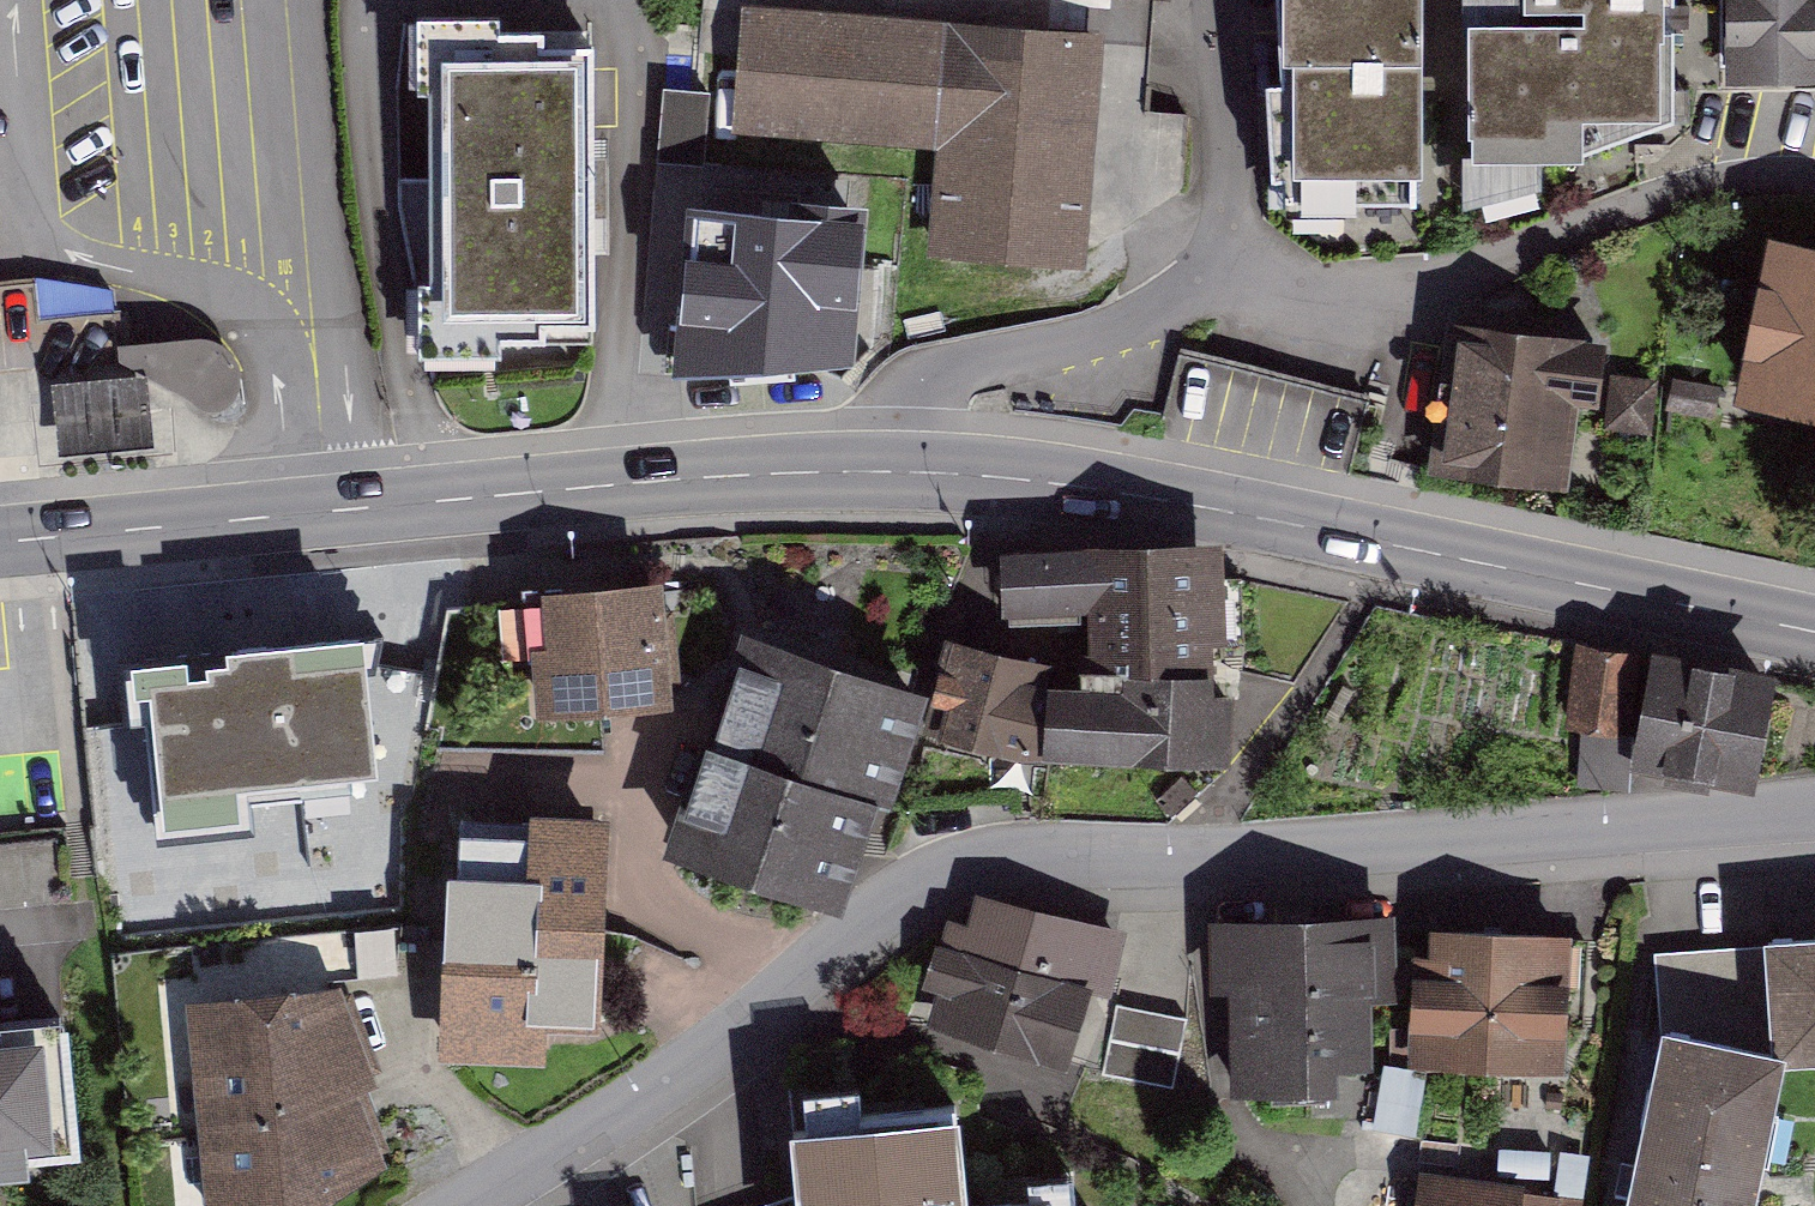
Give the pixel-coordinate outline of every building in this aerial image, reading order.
[(730,104),(941,116),(935,216),(1077,224),(1090,0),(736,0),(730,104)] [(1292,215),(1337,214),(1336,197),(1418,195),(1412,0),(1285,0),(1292,215)] [(1814,70),(1814,0),(1736,0),(1737,71),(1814,70)] [(427,1),(420,321),(591,324),(598,5),(427,1)] [(1664,109),(1661,1),(1588,3),(1588,13),(1472,16),(1476,152),(1582,149),(1664,109)] [(797,207),(703,200),(692,360),(843,337),(853,199),(798,195),(797,207)] [(1745,384),(1814,398),(1814,252),(1773,244),(1745,384)] [(1459,328),(1443,460),(1562,474),(1578,342),(1459,328)] [(209,331),(121,344),(198,404),(230,399),(249,377),(231,338),(209,331)] [(149,376),(52,382),(56,451),(152,446),(149,376)] [(1007,601),(1101,600),(1100,546),(1007,547),(1007,601)] [(1213,551),(1100,546),(1101,600),(1101,665),(1213,667),(1213,551)] [(531,579),(532,692),(664,691),(663,578),(531,579)] [(167,632),(178,777),(366,762),(355,617),(167,632)] [(959,641),(940,732),(1010,748),(1048,749),(1054,687),(1038,685),(1042,663),(959,641)] [(916,696),(758,642),(725,737),(873,788),(883,792),(916,696)] [(1661,655),(1642,751),(1745,771),(1764,675),(1661,655)] [(1211,755),(1213,667),(1101,665),(1086,664),(1086,687),(1054,687),(1048,749),(1211,755)] [(725,737),(717,735),(681,838),(837,892),(873,788),(725,737)] [(441,859),(430,1041),(544,1048),(546,1011),(601,1015),(606,917),(549,913),(552,865),(441,859)] [(1115,933),(982,898),(973,930),(948,924),(941,950),(1078,987),(1099,993),(1115,933)] [(1784,1050),(1814,1047),(1814,920),(1775,922),(1784,1050)] [(1384,921),(1225,924),(1228,1078),(1320,1076),(1319,1052),(1364,1052),(1363,984),(1385,983),(1384,921)] [(1426,930),(1420,1049),(1553,1056),(1559,937),(1426,930)] [(1078,987),(941,950),(926,1007),(968,1018),(964,1035),(1058,1061),(1078,987)] [(331,995),(196,1005),(204,1133),(350,1085),(367,1078),(331,995)] [(1172,1097),(1190,1037),(1127,1019),(1109,1079),(1172,1097)] [(1657,1024),(1621,1205),(1751,1205),(1784,1050),(1657,1024)] [(46,1160),(42,1032),(0,1033),(0,1161),(46,1160)] [(204,1133),(215,1196),(223,1205),(302,1205),(378,1162),(350,1085),(204,1133)] [(793,1109),(799,1205),(1082,1205),(1080,1176),(966,1184),(960,1098),(793,1109)] [(1421,1195),(1419,1205),(1500,1205),(1421,1195)]
